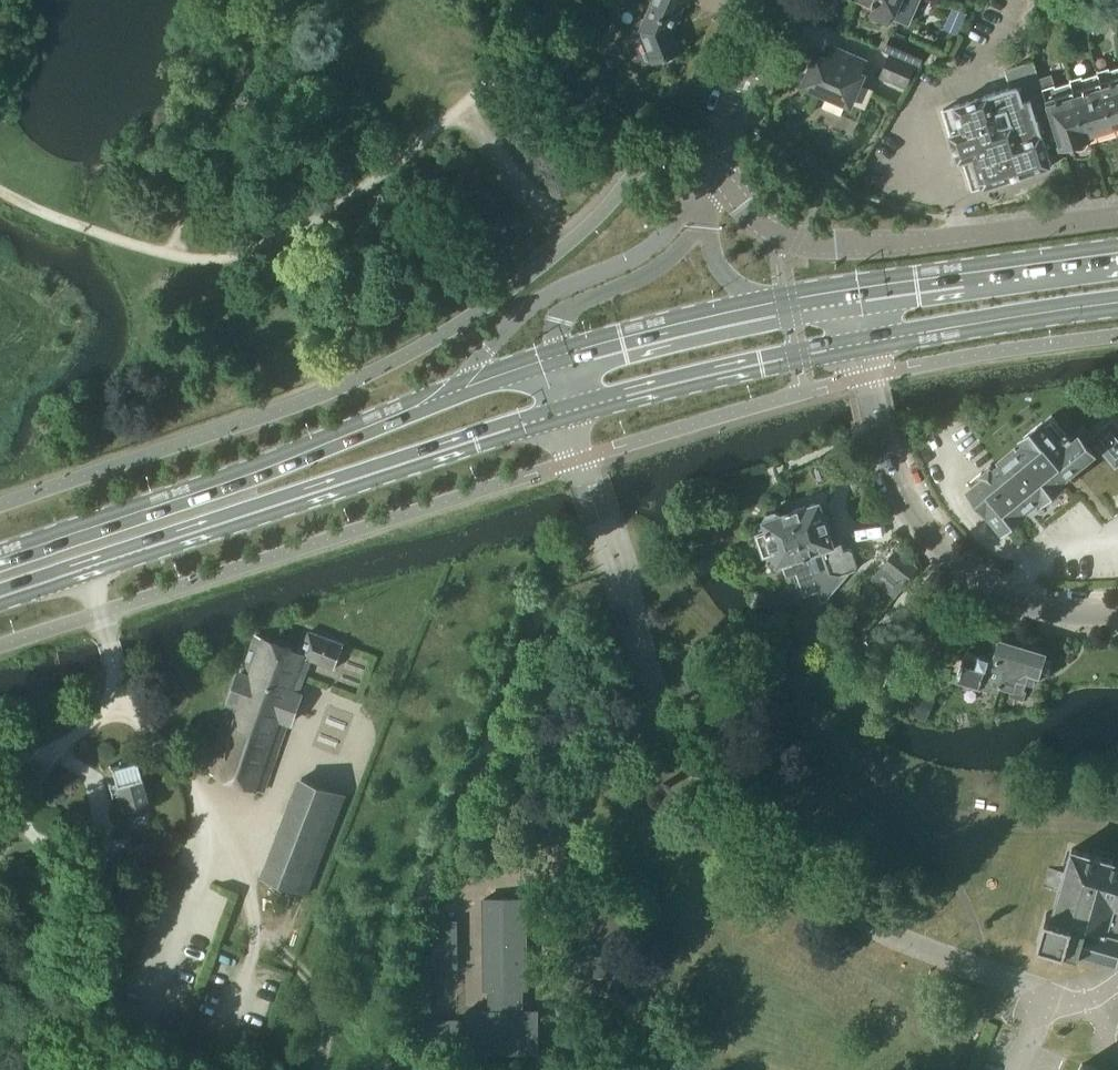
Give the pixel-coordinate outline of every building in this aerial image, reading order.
[(639,31),(652,64),(679,53),(670,32),(683,3),(686,4),(688,0),(652,0),(639,31)] [(872,12),(873,16),(886,21),(891,18),(899,0),(868,0),(873,3),(872,5),(875,6),(872,12)] [(891,54),(915,65),(916,64),(920,66),(928,50),(891,34),(884,50),(891,53),(891,54)] [(805,84),(829,95),(823,107),(841,115),(847,102),(850,104),(862,75),(861,74),(867,60),(837,47),(830,61),(817,56),(814,63),(812,62),(806,76),(808,77),(805,84)] [(932,68),(938,55),(931,51),(924,63),(932,68)] [(881,77),(905,87),(915,65),(891,54),(881,77)] [(941,109),(959,161),(972,156),(983,188),(1053,165),(1048,150),(1060,146),(1042,89),(1039,78),(1034,62),(1006,71),(1012,88),(941,109)] [(1104,73),(1104,70),(1097,72),(1098,74),(1114,127),(1117,125),(1117,68),(1104,73)] [(1070,83),(1056,88),(1051,74),(1039,78),(1042,89),(1060,146),(1069,143),(1069,145),(1071,148),(1072,149),(1075,150),(1078,151),(1079,151),(1082,150),(1084,149),(1085,148),(1087,145),(1087,144),(1087,141),(1086,135),(1070,83)] [(1070,83),(1086,135),(1095,133),(1097,139),(1116,133),(1114,127),(1098,74),(1078,81),(1078,78),(1069,81),(1070,83)] [(1042,494),(1041,495),(1044,498),(1064,482),(1062,479),(1097,450),(1094,447),(1098,444),(1116,467),(1117,465),(1117,425),(1114,419),(1094,436),(1085,425),(1071,437),(1067,432),(1066,433),(1052,416),(1045,423),(1044,421),(1023,438),(1026,441),(1011,453),(1042,494)] [(971,489),(987,509),(1003,529),(1024,512),(1023,511),(1041,495),(1042,494),(1011,453),(994,468),(991,465),(982,473),(985,477),(971,489)] [(817,503),(791,511),(818,591),(819,592),(822,602),(824,601),(850,572),(855,570),(858,565),(853,550),(849,548),(845,549),(838,528),(830,530),(822,507),(821,505),(817,503)] [(796,572),(804,594),(799,596),(812,636),(816,632),(828,628),(826,622),(832,615),(827,600),(824,601),(822,602),(819,592),(818,591),(791,511),(782,515),(781,514),(776,511),(767,514),(765,520),(763,521),(764,522),(767,531),(757,535),(765,558),(774,555),(777,566),(783,564),(786,575),(796,572)] [(897,550),(883,567),(905,585),(919,568),(897,550)] [(230,701),(233,702),(208,772),(265,793),(289,725),(293,726),(305,693),(301,692),(311,662),(335,670),(344,644),(309,632),(301,653),(255,637),(242,674),(240,673),(230,701)] [(1001,685),(1012,688),(1009,696),(1024,701),(1028,692),(1024,691),(1027,681),(1035,683),(1037,676),(1045,653),(1002,640),(1002,641),(995,639),(991,652),(998,654),(994,666),(1006,669),(1001,685)] [(967,651),(965,659),(959,679),(983,687),(985,680),(1001,685),(1006,669),(994,666),(998,654),(991,652),(990,657),(980,655),(967,651)] [(926,718),(935,699),(896,680),(886,700),(926,718)] [(135,760),(111,767),(123,808),(147,801),(135,760)] [(309,895),(348,795),(300,776),(261,877),(309,895)] [(144,842),(130,846),(124,844),(129,862),(166,852),(160,829),(142,835),(144,842)] [(1117,962),(1117,963),(1117,959),(1113,958),(1117,952),(1117,862),(1073,848),(1054,915),(1047,913),(1039,942),(1068,950),(1068,949),(1078,952),(1080,954),(1081,951),(1117,962)] [(570,897),(571,972),(577,972),(577,990),(617,989),(616,971),(623,971),(622,896),(570,897)] [(466,1012),(467,1037),(467,1054),(539,1053),(539,1039),(538,1039),(538,1010),(523,1010),(523,988),(528,988),(527,898),(484,899),(485,989),(490,989),(490,1011),(466,1012)] [(440,921),(440,939),(432,939),(433,969),(459,969),(459,939),(458,921),(440,921)]
